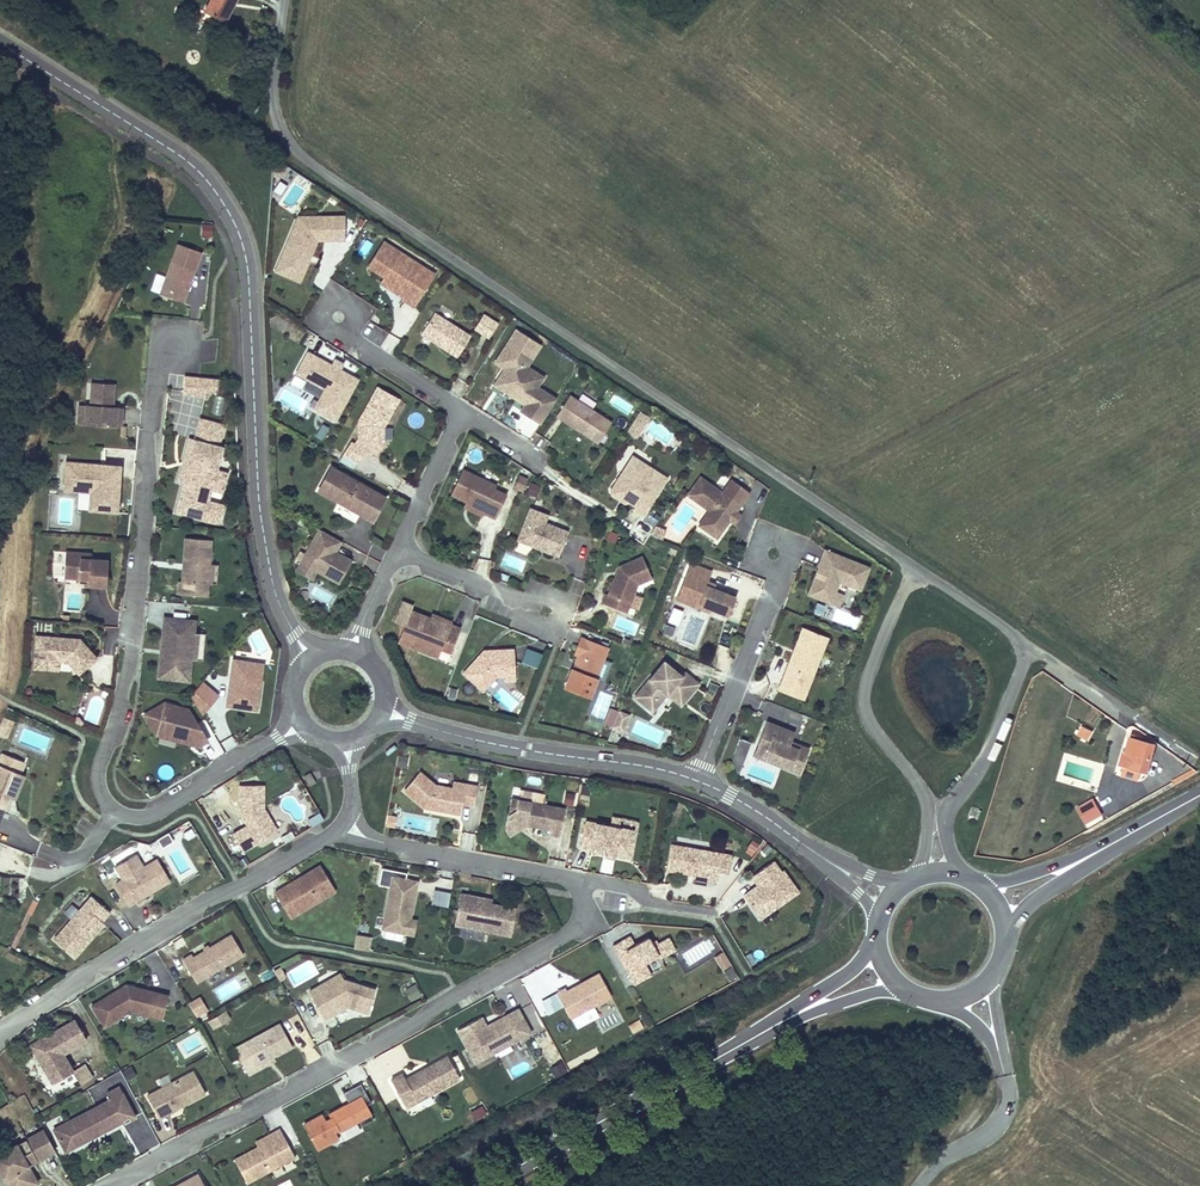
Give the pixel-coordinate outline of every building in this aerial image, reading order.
[(229,5),(232,0),(211,0),(205,11),(225,20),(232,7),(229,5)] [(310,255),(317,240),(343,239),(343,216),(298,217),(279,262),(303,273),(308,260),(305,259),(307,254),(310,255)] [(213,224),(203,223),(203,235),(212,235),(213,224)] [(367,254),(372,242),(365,240),(360,251),(367,254)] [(418,275),(424,267),(383,242),(368,266),(384,277),(385,277),(386,274),(409,289),(403,298),(402,299),(414,306),(429,282),(418,275)] [(183,301),(195,269),(172,261),(160,293),(183,301)] [(299,281),(303,273),(279,262),(275,271),(299,281)] [(429,282),(434,274),(424,267),(418,275),(429,282)] [(403,298),(409,289),(386,274),(385,277),(384,277),(380,283),(403,298)] [(452,352),(464,332),(434,313),(421,333),(452,352)] [(500,322),(486,313),(475,328),(490,338),(500,322)] [(373,343),(392,355),(401,340),(382,328),(373,343)] [(537,387),(543,377),(527,367),(540,346),(515,330),(495,363),(505,368),(494,385),(525,404),(521,411),(541,423),(556,399),(537,387)] [(357,379),(307,352),(296,373),(325,389),(320,398),(341,410),(357,379)] [(303,387),(306,379),(294,375),(291,384),(303,387)] [(219,378),(185,376),(184,389),(205,390),(218,391),(219,378)] [(116,426),(117,407),(113,407),(114,385),(91,383),(90,406),(86,405),(85,421),(98,422),(97,424),(98,425),(116,426)] [(383,427),(398,399),(377,387),(359,421),(359,439),(383,439),(383,427)] [(611,423),(569,395),(556,416),(598,443),(611,423)] [(97,424),(98,422),(85,421),(86,405),(79,405),(77,423),(97,424)] [(650,418),(640,412),(626,432),(637,439),(650,418)] [(221,447),(217,446),(222,423),(197,417),(186,463),(181,462),(176,483),(181,484),(174,515),(215,524),(227,472),(216,469),(221,447)] [(358,461),(364,451),(350,442),(344,453),(358,461)] [(642,473),(647,465),(633,456),(628,463),(642,473)] [(117,512),(119,477),(106,476),(100,471),(101,465),(66,463),(64,490),(91,492),(89,510),(117,512)] [(643,515),(667,478),(647,465),(642,473),(628,463),(611,490),(619,496),(623,495),(627,497),(626,500),(629,502),(635,506),(633,509),(643,515)] [(119,477),(120,466),(101,465),(100,471),(106,476),(119,477)] [(330,481),(336,470),(331,467),(325,478),(330,481)] [(386,497),(336,470),(330,481),(325,478),(318,490),(370,519),(378,505),(381,506),(386,497)] [(507,495),(495,489),(496,486),(462,470),(451,494),(466,501),(484,509),(483,512),(495,518),(507,495)] [(523,492),(528,478),(519,475),(514,488),(523,492)] [(740,505),(749,493),(731,480),(722,492),(718,490),(700,477),(687,495),(709,511),(702,520),(720,533),(729,520),(740,505)] [(722,492),(731,480),(727,477),(718,490),(722,492)] [(540,486),(531,482),(527,493),(536,497),(540,486)] [(619,496),(611,490),(612,495),(624,503),(629,502),(626,500),(627,497),(623,495),(619,496)] [(72,497),(61,498),(62,513),(74,512),(72,497)] [(484,509),(466,501),(464,507),(481,516),(483,512),(484,509)] [(372,520),(381,506),(378,505),(370,519),(372,520)] [(568,532),(544,523),(547,514),(530,507),(518,540),(534,547),(536,543),(540,545),(539,548),(559,556),(568,532)] [(734,524),(740,515),(736,512),(729,520),(734,524)] [(642,543),(658,520),(649,514),(644,521),(642,520),(631,535),(642,543)] [(720,533),(702,520),(698,526),(716,539),(720,533)] [(658,525),(654,535),(664,539),(667,529),(658,525)] [(333,549),(338,539),(316,527),(292,571),(309,580),(313,573),(334,585),(349,558),(333,549)] [(619,533),(610,530),(607,539),(616,542),(619,533)] [(204,566),(207,541),(181,539),(176,585),(173,585),(172,597),(201,600),(203,585),(207,586),(209,566),(204,566)] [(860,589),(869,567),(824,550),(818,566),(821,568),(818,576),(814,578),(808,594),(831,603),(835,591),(839,581),(860,589)] [(91,553),(66,552),(66,551),(54,551),(53,576),(64,577),(79,578),(88,579),(88,583),(88,585),(106,586),(108,560),(90,559),(91,553)] [(609,596),(607,594),(603,603),(628,613),(630,606),(635,595),(638,586),(650,581),(641,559),(620,568),(609,596)] [(728,616),(735,597),(714,589),(706,586),(708,582),(711,572),(690,563),(680,588),(691,593),(688,600),(698,604),(697,607),(710,613),(711,609),(728,616)] [(688,600),(691,593),(680,588),(676,599),(697,607),(698,604),(688,600)] [(839,606),(843,595),(835,591),(831,603),(839,606)] [(642,598),(635,595),(630,606),(638,609),(642,598)] [(402,600),(400,606),(410,610),(412,604),(402,600)] [(395,619),(405,623),(410,610),(400,606),(395,619)] [(673,606),(667,621),(678,625),(684,610),(673,606)] [(451,653),(460,628),(451,624),(452,622),(431,614),(430,618),(410,610),(405,623),(398,642),(419,650),(422,641),(441,649),(451,653)] [(203,661),(206,634),(194,633),(195,620),(164,617),(162,630),(171,631),(168,657),(160,656),(158,677),(189,680),(191,659),(203,661)] [(831,637),(804,627),(779,689),(806,700),(831,637)] [(168,657),(171,631),(162,630),(160,656),(168,657)] [(606,645),(578,634),(570,654),(572,655),(560,686),(586,696),(606,645)] [(97,658),(80,638),(68,638),(68,642),(60,642),(60,637),(36,635),(33,669),(47,670),(48,661),(59,662),(58,671),(76,672),(68,662),(71,659),(82,671),(97,658)] [(438,657),(441,649),(422,641),(419,650),(438,657)] [(544,652),(528,645),(522,660),(538,666),(544,652)] [(496,676),(504,676),(505,676),(504,669),(515,669),(514,649),(492,650),(492,655),(488,655),(484,651),(464,673),(483,690),(496,676)] [(82,671),(71,659),(68,662),(76,672),(78,674),(82,671)] [(257,710),(260,684),(256,684),(257,677),(254,672),(251,672),(252,662),(233,660),(231,678),(234,681),(234,685),(230,687),(229,687),(227,706),(257,710)] [(58,671),(59,662),(48,661),(47,670),(58,671)] [(699,684),(684,672),(681,676),(664,661),(635,697),(649,708),(663,691),(667,694),(671,689),(684,701),(699,684)] [(260,684),(263,664),(252,662),(251,672),(254,672),(257,677),(256,684),(260,684)] [(515,680),(515,669),(504,669),(505,676),(504,676),(504,680),(515,680)] [(202,716),(216,697),(203,680),(191,694),(191,697),(202,716)] [(459,689),(451,687),(449,699),(457,701),(459,689)] [(681,706),(684,701),(671,689),(667,694),(681,706)] [(652,712),(667,694),(663,691),(649,708),(652,712)] [(187,709),(163,704),(142,717),(154,737),(199,748),(210,740),(187,709)] [(613,724),(618,711),(611,709),(606,721),(613,724)] [(631,714),(619,709),(618,711),(613,724),(612,727),(624,732),(631,714)] [(14,720),(4,716),(0,726),(0,735),(7,738),(14,720)] [(789,745),(794,732),(766,721),(757,745),(767,749),(764,756),(773,760),(772,763),(799,774),(809,749),(798,745),(797,748),(789,745)] [(1088,740),(1092,731),(1082,725),(1077,734),(1088,740)] [(1146,773),(1155,743),(1131,736),(1123,766),(1123,767),(1141,772),(1146,773)] [(750,742),(740,738),(730,764),(740,768),(750,742)] [(764,756),(767,749),(757,745),(753,755),(772,763),(773,760),(764,756)] [(1,751),(0,755),(0,825),(11,797),(14,798),(24,773),(21,772),(25,760),(1,751)] [(398,754),(396,766),(407,767),(408,756),(398,754)] [(1139,780),(1141,772),(1123,767),(1121,775),(1139,780)] [(473,806),(476,786),(466,784),(454,782),(453,788),(435,785),(419,772),(404,791),(424,807),(459,813),(461,804),(463,804),(473,806)] [(315,782),(310,773),(304,776),(310,785),(315,782)] [(264,806),(263,782),(236,782),(237,797),(240,797),(240,816),(245,822),(231,830),(242,848),(277,827),(264,806)] [(574,804),(575,794),(565,792),(563,802),(574,804)] [(515,809),(517,800),(511,798),(508,814),(515,809)] [(1093,799),(1077,807),(1085,823),(1102,815),(1093,799)] [(562,822),(565,809),(517,800),(515,809),(508,814),(507,818),(507,822),(511,829),(518,830),(526,825),(527,822),(531,823),(530,825),(551,829),(550,835),(559,836),(562,822)] [(320,812),(309,817),(312,824),(323,819),(320,812)] [(625,818),(623,824),(638,827),(639,821),(625,818)] [(510,836),(518,830),(511,829),(507,822),(505,828),(510,836)] [(630,857),(635,832),(585,822),(580,847),(606,852),(606,857),(613,858),(614,853),(630,857)] [(717,883),(722,854),(671,845),(666,870),(689,874),(690,871),(693,871),(693,874),(708,877),(707,881),(717,883)] [(120,878),(141,866),(132,852),(112,864),(120,878)] [(128,904),(169,880),(155,857),(141,866),(120,878),(114,882),(128,904)] [(773,909),(798,891),(782,870),(781,871),(773,861),(752,876),(758,885),(744,895),(757,913),(770,903),(773,909)] [(299,912),(335,890),(320,865),(302,876),(303,879),(300,882),(298,879),(275,892),(285,910),(295,904),(299,912)] [(407,873),(393,870),(383,868),(379,885),(390,887),(392,877),(406,879),(407,873)] [(410,919),(415,891),(413,890),(415,881),(406,879),(392,877),(390,887),(382,929),(407,934),(410,919)] [(451,890),(436,889),(434,904),(449,905),(451,890)] [(475,901),(476,897),(461,894),(458,909),(472,912),(474,901),(475,901)] [(74,957),(104,923),(101,921),(109,912),(91,897),(83,905),(74,898),(62,912),(71,920),(54,940),(74,957)] [(489,906),(490,904),(491,904),(492,900),(476,897),(475,901),(486,903),(486,905),(489,906)] [(491,904),(490,904),(489,906),(486,905),(486,903),(475,901),(474,901),(472,912),(458,909),(455,925),(511,935),(516,908),(491,904)] [(760,918),(773,909),(770,903),(757,913),(760,918)] [(290,918),(299,912),(295,904),(285,910),(290,918)] [(413,936),(417,920),(410,919),(407,934),(413,936)] [(356,933),(353,947),(369,950),(372,936),(356,933)] [(675,947),(668,934),(653,942),(649,934),(637,941),(632,933),(613,944),(634,983),(652,973),(644,959),(654,954),(661,955),(675,947)] [(204,977),(243,954),(231,935),(193,958),(191,954),(183,960),(192,975),(200,970),(204,977)] [(722,950),(714,956),(723,969),(731,963),(722,950)] [(747,952),(749,962),(764,960),(763,950),(747,952)] [(286,972),(294,987),(319,975),(311,959),(286,972)] [(732,965),(723,969),(729,981),(738,977),(732,965)] [(204,977),(200,970),(192,975),(196,983),(204,977)] [(598,971),(566,988),(564,986),(558,990),(572,1017),(611,996),(598,971)] [(212,988),(219,1002),(250,987),(244,973),(212,988)] [(344,980),(341,974),(320,985),(323,991),(344,980)] [(368,1013),(375,990),(344,980),(323,991),(320,985),(309,991),(322,1014),(332,1009),(334,1013),(347,1006),(368,1013)] [(416,983),(404,989),(410,1002),(423,996),(416,983)] [(162,1018),(168,995),(126,985),(92,1006),(104,1026),(130,1011),(128,1019),(145,1023),(148,1015),(162,1018)] [(197,1017),(209,1009),(200,995),(187,1003),(197,1017)] [(520,1006),(489,1023),(485,1014),(457,1030),(475,1063),(533,1031),(520,1006)] [(334,1013),(332,1009),(322,1014),(324,1019),(334,1013)] [(211,1028),(231,1020),(227,1010),(207,1018),(211,1028)] [(74,1070),(64,1053),(84,1040),(72,1019),(27,1046),(49,1085),(74,1070)] [(292,1046),(280,1024),(242,1044),(246,1052),(238,1056),(248,1074),(257,1070),(255,1066),(272,1057),(292,1046)] [(246,1052),(242,1044),(234,1049),(238,1056),(246,1052)] [(417,1102),(460,1078),(448,1056),(428,1067),(429,1070),(425,1072),(424,1069),(406,1080),(403,1074),(391,1080),(402,1100),(413,1094),(417,1102)] [(257,1070),(274,1060),(272,1057),(255,1066),(257,1070)] [(555,1076),(567,1071),(563,1061),(551,1066),(555,1076)] [(123,1070),(125,1079),(136,1076),(133,1067),(123,1070)] [(184,1105),(206,1093),(194,1071),(147,1096),(159,1118),(177,1108),(175,1104),(181,1101),(184,1105)] [(351,1102),(330,1113),(331,1116),(326,1119),(322,1112),(304,1122),(319,1149),(341,1137),(337,1131),(372,1113),(368,1104),(373,1102),(362,1082),(345,1092),(351,1102)] [(96,1135),(122,1122),(123,1124),(135,1117),(119,1087),(107,1093),(110,1100),(54,1129),(61,1144),(72,1138),(76,1146),(88,1140),(87,1137),(95,1132),(96,1135)] [(417,1102),(413,1094),(402,1100),(406,1108),(417,1102)] [(470,1111),(475,1120),(489,1113),(483,1103),(470,1111)] [(43,1130),(0,1153),(0,1176),(5,1185),(35,1185),(40,1184),(31,1166),(55,1153),(43,1130)] [(247,1183),(295,1156),(280,1130),(269,1136),(271,1140),(259,1146),(234,1160),(247,1183)] [(271,1140),(269,1136),(257,1142),(259,1146),(271,1140)] [(76,1146),(72,1138),(61,1144),(65,1152),(76,1146)] [(197,1174),(176,1185),(203,1185),(197,1174)]
